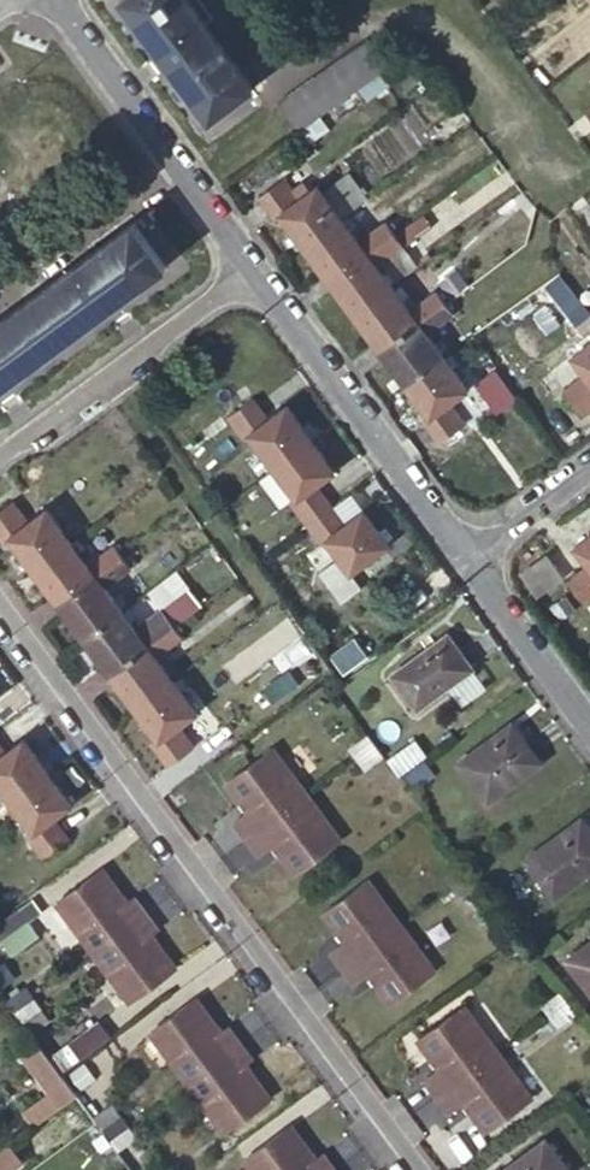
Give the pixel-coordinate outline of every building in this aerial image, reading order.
[(211,119),(253,88),(187,0),(123,0),(211,119)] [(280,101),(300,131),(315,120),(386,68),(366,41),(280,101)] [(315,120),(300,131),(309,143),(324,132),(315,120)] [(326,196),(342,217),(366,199),(355,185),(361,182),(355,175),(326,196)] [(282,216),(304,245),(315,237),(342,217),(326,196),(320,187),(312,193),(303,182),(293,190),(284,178),(258,197),(275,220),(282,216)] [(387,221),(395,232),(417,215),(407,202),(401,207),(391,194),(369,211),(380,226),(387,221)] [(315,237),(304,245),(329,280),(395,232),(387,221),(380,226),(360,241),(352,230),(360,225),(351,214),(344,220),(342,217),(315,237)] [(424,214),(398,233),(408,245),(434,227),(424,214)] [(0,323),(0,387),(166,265),(135,223),(0,323)] [(395,232),(329,280),(355,315),(394,287),(392,284),(399,279),(391,268),(384,274),(376,262),(403,244),(395,232)] [(394,287),(355,315),(381,351),(447,303),(439,292),(411,310),(403,300),(411,295),(403,284),(396,290),(394,287)] [(381,351),(406,385),(445,357),(442,353),(450,348),(442,336),(435,343),(428,333),(455,313),(447,303),(381,351)] [(572,357),(586,375),(564,391),(584,416),(589,411),(589,343),(572,357)] [(445,357),(406,385),(429,416),(423,420),(441,442),(466,424),(449,401),(469,390),(455,370),(463,365),(454,354),(447,359),(445,357)] [(251,435),(273,465),(280,460),(301,445),(320,431),(312,421),(304,427),(288,405),(269,419),(253,398),(228,417),(245,439),(251,435)] [(280,460),(273,465),(297,497),(290,502),(305,523),(331,504),(317,485),(336,471),(319,448),(328,442),(320,431),(301,445),(280,460)] [(33,571),(34,570),(72,541),(70,538),(78,532),(71,522),(63,527),(47,508),(28,522),(14,500),(0,511),(0,537),(4,543),(9,539),(33,571)] [(331,504),(305,523),(322,544),(327,540),(352,572),(391,544),(388,541),(396,535),(388,525),(380,531),(365,510),(346,525),(331,504)] [(575,546),(589,565),(567,581),(587,606),(589,604),(589,536),(575,546)] [(92,580),(124,555),(116,545),(90,564),(81,553),(89,547),(81,537),(74,544),(72,541),(34,570),(33,571),(58,605),(63,601),(92,580)] [(85,639),(123,610),(121,607),(129,602),(121,591),(113,597),(106,587),(133,567),(124,555),(92,580),(63,601),(58,605),(85,639)] [(85,639),(110,673),(174,626),(203,604),(190,589),(162,609),(166,613),(141,633),(132,623),(140,617),(132,607),(125,613),(123,610),(85,639)] [(110,673),(137,709),(174,680),(172,678),(180,672),(172,661),(164,667),(157,656),(183,636),(174,626),(110,673)] [(448,633),(391,675),(417,711),(474,669),(448,633)] [(174,680),(137,709),(158,738),(151,743),(169,764),(196,747),(179,726),(198,712),(183,693),(192,687),(184,677),(176,682),(174,680)] [(512,723),(458,763),(487,802),(542,763),(512,723)] [(369,735),(350,748),(358,758),(376,745),(369,735)] [(425,758),(433,752),(421,736),(388,760),(400,776),(425,758)] [(9,799),(55,766),(48,755),(39,761),(24,739),(5,754),(0,747),(0,787),(9,799)] [(358,758),(366,769),(384,756),(376,745),(358,758)] [(273,749),(228,783),(250,812),(235,823),(248,839),(307,795),(273,749)] [(400,776),(413,794),(438,775),(425,758),(400,776)] [(55,766),(9,799),(31,831),(25,835),(44,859),(70,839),(55,819),(73,805),(57,783),(64,778),(55,766)] [(275,845),(296,874),(341,841),(307,795),(248,839),(260,856),(275,845)] [(526,859),(554,898),(589,871),(589,828),(582,818),(526,859)] [(465,864),(447,877),(455,887),(473,874),(465,864)] [(59,901),(131,1001),(176,968),(152,935),(159,930),(147,913),(135,897),(128,902),(104,868),(59,901)] [(455,887),(462,898),(480,885),(473,874),(455,887)] [(368,879),(324,912),(346,941),(332,952),(344,968),(402,925),(368,879)] [(0,922),(0,936),(14,955),(42,935),(31,921),(44,912),(33,898),(0,922)] [(370,974),(392,1004),(436,971),(402,925),(344,968),(356,985),(370,974)] [(568,960),(589,989),(589,943),(568,960)] [(27,987),(9,1000),(16,1011),(34,998),(27,987)] [(563,993),(545,1006),(552,1017),(570,1004),(563,993)] [(16,1011),(24,1021),(42,1008),(34,998),(16,1011)] [(197,998),(152,1031),(188,1081),(241,1043),(229,1027),(222,1032),(197,998)] [(552,1017),(560,1027),(578,1014),(570,1004),(552,1017)] [(463,1007),(418,1040),(440,1069),(425,1080),(437,1097),(497,1053),(463,1007)] [(100,1020),(49,1057),(61,1074),(112,1036),(100,1020)] [(77,1096),(62,1075),(61,1074),(49,1057),(38,1042),(22,1053),(50,1091),(40,1099),(51,1114),(77,1096)] [(188,1081),(225,1132),(270,1099),(246,1065),(253,1060),(241,1043),(188,1081)] [(464,1103),(486,1132),(531,1099),(497,1053),(437,1097),(450,1114),(464,1103)] [(120,1117),(103,1130),(111,1140),(128,1127),(120,1117)] [(290,1125),(246,1159),(254,1169),(334,1169),(322,1154),(315,1158),(290,1125)] [(119,1150),(136,1138),(128,1127),(111,1140),(119,1150)] [(505,1169),(569,1169),(545,1140),(505,1169)] [(0,1153),(0,1169),(9,1169),(21,1162),(9,1146),(0,1153)]
